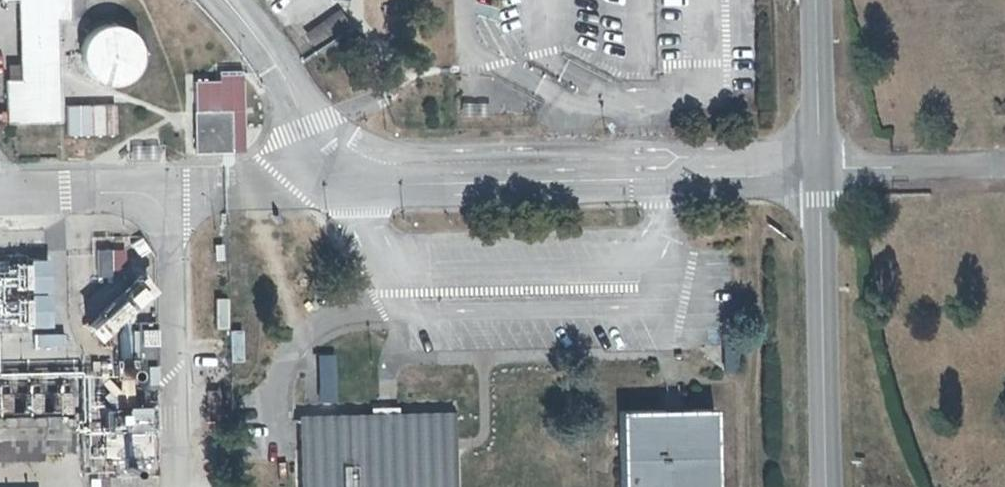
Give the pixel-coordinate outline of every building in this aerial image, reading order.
[(12,129),(63,128),(61,26),(74,26),(74,0),(7,0),(7,7),(25,7),(27,89),(12,89),(12,129)] [(312,49),(347,23),(336,8),(300,34),(312,49)] [(71,55),(74,70),(82,82),(94,90),(109,93),(123,91),(136,83),(144,71),(147,56),(144,41),(136,29),(124,21),(110,18),(95,21),(83,29),(74,41),(71,55)] [(113,134),(111,103),(63,105),(64,137),(113,134)] [(224,158),(225,122),(198,120),(196,158),(224,158)] [(92,281),(105,281),(105,254),(92,254),(92,281)] [(44,262),(0,263),(0,328),(46,327),(44,262)] [(131,327),(148,327),(147,283),(131,284),(131,327)] [(31,333),(31,345),(60,345),(60,333),(31,333)] [(134,393),(151,393),(150,336),(129,336),(130,361),(133,361),(134,393)] [(313,381),(332,380),(331,353),(311,354),(313,381)] [(142,422),(141,406),(120,408),(121,423),(142,422)] [(710,415),(615,416),(616,486),(711,486),(710,415)] [(442,422),(290,425),(291,486),(442,486),(442,422)] [(18,453),(63,453),(63,429),(0,430),(0,454),(18,453)] [(18,463),(18,453),(0,454),(0,463),(18,463)]
